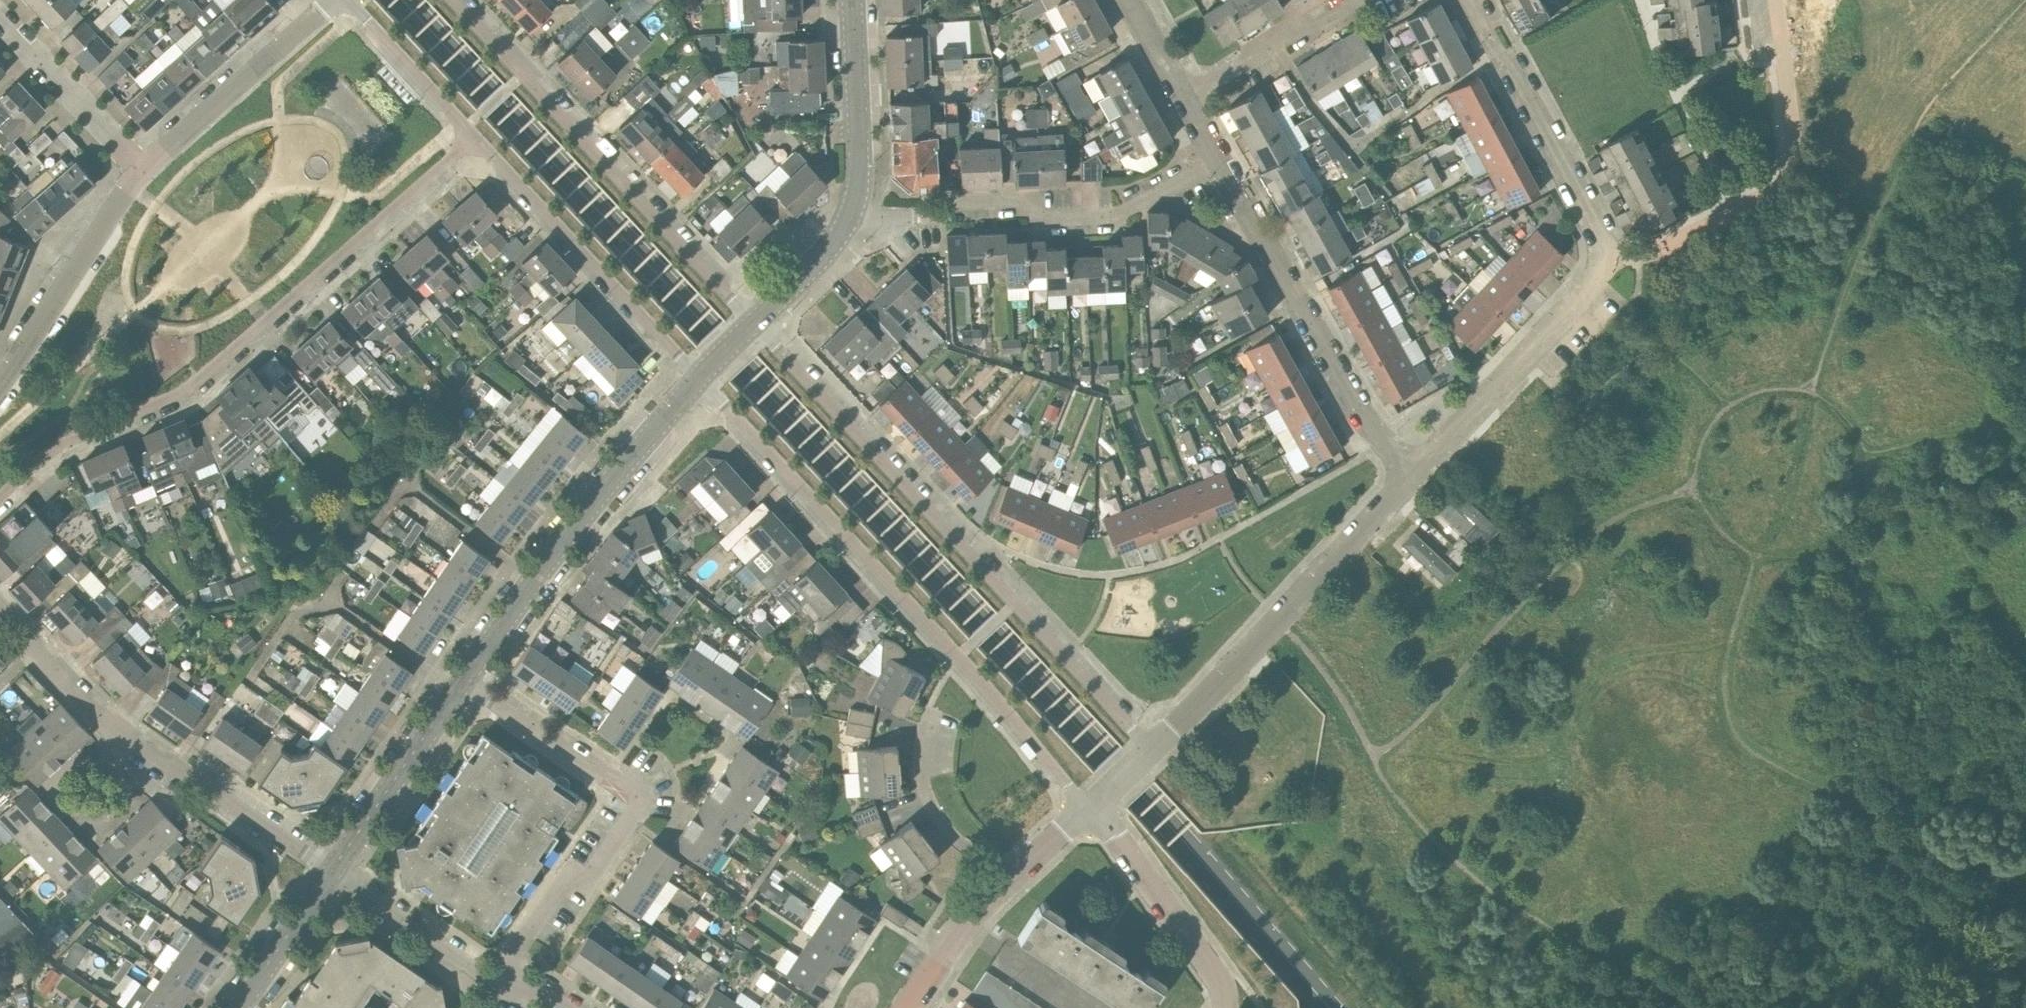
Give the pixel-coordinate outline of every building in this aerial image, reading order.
[(37,11),(49,0),(27,0),(37,11)] [(37,11),(42,16),(41,19),(51,30),(78,5),(74,0),(49,0),(37,11)] [(75,55),(108,23),(109,24),(135,0),(115,0),(93,21),(89,16),(62,41),(75,55)] [(147,23),(171,0),(153,0),(138,14),(147,23)] [(227,57),(249,36),(216,0),(212,0),(203,9),(195,0),(193,0),(192,1),(191,0),(174,0),(196,24),(196,23),(227,57)] [(249,36),(279,10),(269,0),(216,0),(249,36)] [(514,14),(529,0),(500,0),(514,14)] [(514,14),(530,32),(551,13),(539,0),(529,0),(514,14)] [(583,11),(594,0),(577,0),(575,2),(583,11)] [(583,11),(599,31),(617,14),(605,0),(594,0),(583,11)] [(752,32),(795,30),(794,18),(800,18),(800,0),(753,0),(753,8),(753,18),(751,18),(752,32)] [(909,14),(909,13),(920,12),(919,0),(885,0),(885,14),(903,13),(903,14),(909,14)] [(1097,10),(1092,0),(1043,0),(1048,9),(1056,5),(1067,26),(1059,31),(1097,10)] [(1242,34),(1263,21),(1249,0),(1228,0),(1223,3),(1242,34)] [(1263,21),(1283,9),(1278,0),(1249,0),(1263,21)] [(1533,0),(1502,0),(1507,10),(1507,11),(1508,13),(1533,0)] [(1553,17),(1544,0),(1533,0),(1508,13),(1509,15),(1511,16),(1520,34),(1553,17)] [(1675,49),(1675,43),(1680,42),(1681,54),(1723,49),(1717,0),(1712,1),(1712,3),(1675,7),(1677,18),(1672,19),(1671,13),(1658,14),(1662,51),(1675,49)] [(673,11),(666,2),(659,8),(667,16),(673,11)] [(1242,34),(1223,3),(1203,16),(1222,47),(1242,34)] [(1407,20),(1418,41),(1450,24),(1439,3),(1407,20)] [(1060,58),(1067,70),(1097,53),(1091,43),(1095,41),(1094,40),(1110,32),(1097,10),(1059,31),(1070,52),(1060,58)] [(108,23),(75,55),(88,69),(111,48),(111,47),(121,38),(109,24),(108,23)] [(175,42),(206,76),(227,57),(196,23),(196,24),(175,42)] [(887,61),(931,60),(929,35),(938,35),(937,23),(902,25),(902,36),(886,37),(887,61)] [(1428,61),(1428,63),(1461,45),(1450,24),(1418,41),(1418,42),(1428,61)] [(630,29),(617,42),(632,59),(651,42),(635,25),(630,29)] [(1043,27),(1027,36),(1033,46),(1049,37),(1043,27)] [(1357,74),(1377,62),(1358,30),(1338,43),(1357,74)] [(1394,52),(1382,32),(1371,38),(1383,58),(1394,52)] [(138,39),(148,51),(155,45),(145,33),(138,39)] [(699,34),(700,49),(714,49),(715,33),(699,34)] [(558,62),(574,79),(600,56),(583,38),(558,62)] [(776,66),(779,66),(790,65),(822,64),(821,40),(804,40),(804,39),(775,41),(776,66)] [(155,61),(186,93),(206,76),(175,42),(155,61)] [(1337,87),(1357,74),(1338,43),(1317,55),(1336,86),(1337,87)] [(1428,63),(1440,84),(1472,66),(1461,45),(1428,63)] [(944,59),(962,59),(962,47),(943,48),(944,59)] [(993,52),(1001,57),(1005,52),(997,47),(993,52)] [(135,60),(126,50),(116,59),(126,70),(127,69),(135,60)] [(1316,99),(1336,86),(1317,55),(1297,68),(1316,99)] [(600,56),(574,79),(592,98),(617,75),(600,56)] [(127,69),(126,70),(116,59),(98,77),(109,88),(128,70),(127,69)] [(962,59),(944,59),(944,70),(963,70),(962,59)] [(1104,97),(1136,79),(1125,59),(1093,77),(1104,97)] [(906,87),(912,87),(912,85),(924,85),(924,74),(931,74),(931,60),(887,61),(889,87),(906,86),(906,87)] [(135,78),(144,88),(165,112),(186,93),(155,61),(135,78)] [(1011,63),(999,69),(1005,81),(1016,75),(1011,63)] [(780,90),(770,90),(770,113),(817,111),(816,90),(824,89),(822,64),(790,65),(779,66),(780,90)] [(1396,80),(1407,73),(1402,64),(1390,70),(1396,80)] [(722,91),(730,91),(738,90),(738,82),(742,81),(742,85),(759,83),(758,80),(761,80),(760,67),(738,69),(720,73),(722,91)] [(698,84),(708,75),(703,69),(693,78),(698,84)] [(1079,85),(1080,84),(1075,72),(1057,82),(1063,94),(1064,93),(1079,85)] [(1407,73),(1396,80),(1402,89),(1413,82),(1407,73)] [(1446,94),(1456,113),(1488,96),(1478,77),(1446,94)] [(1109,95),(1120,114),(1147,99),(1136,79),(1104,97),(1104,98),(1109,95)] [(31,96),(18,82),(4,96),(0,99),(0,125),(31,96)] [(712,83),(699,87),(703,96),(715,91),(712,83)] [(1070,106),(1075,114),(1091,105),(1086,96),(1079,85),(1064,93),(1070,106)] [(1239,129),(1282,105),(1270,85),(1227,108),(1239,129)] [(1289,102),(1300,96),(1294,87),(1283,93),(1289,101),(1289,102)] [(145,129),(165,112),(144,88),(124,106),(145,129)] [(1404,103),(1399,96),(1397,92),(1387,98),(1394,109),(1404,103)] [(685,93),(672,106),(681,117),(695,104),(685,93)] [(0,125),(0,163),(3,160),(18,146),(12,140),(44,110),(31,96),(0,125)] [(1300,96),(1289,102),(1294,111),(1305,105),(1300,96)] [(1456,113),(1466,132),(1498,115),(1488,96),(1456,113)] [(619,128),(635,145),(667,114),(652,97),(619,128)] [(714,122),(726,112),(719,98),(706,112),(714,122)] [(1350,107),(1345,98),(1334,105),(1339,114),(1350,107)] [(1147,99),(1120,114),(1131,134),(1132,135),(1159,120),(1147,99)] [(891,138),(937,137),(937,136),(959,135),(957,101),(944,101),(945,120),(935,121),(933,123),(933,127),(929,127),(928,101),(909,102),(889,103),(891,138)] [(1001,179),(998,133),(997,101),(978,102),(979,130),(985,129),(985,146),(959,147),(959,158),(961,188),(1001,186),(1001,179)] [(1282,105),(1239,129),(1251,150),(1282,133),(1283,133),(1295,126),(1288,114),(1294,111),(1289,102),(1289,101),(1282,105)] [(1091,105),(1075,114),(1079,123),(1095,114),(1091,105)] [(1036,109),(1037,127),(1048,127),(1047,108),(1036,109)] [(1027,128),(1037,127),(1036,109),(1026,109),(1027,128)] [(1365,111),(1355,116),(1362,128),(1372,123),(1365,111)] [(635,145),(651,162),(679,136),(678,135),(673,140),(658,124),(668,115),(667,114),(635,145)] [(1329,134),(1313,114),(1309,117),(1300,122),(1305,132),(1313,127),(1319,138),(1329,134)] [(1466,132),(1477,152),(1509,135),(1498,115),(1466,132)] [(1113,144),(1097,154),(1080,162),(1081,182),(1102,181),(1102,163),(1117,154),(1120,158),(1141,147),(1145,154),(1151,151),(1152,152),(1157,149),(1156,148),(1170,140),(1159,120),(1132,135),(1131,134),(1113,144)] [(698,134),(705,142),(718,130),(711,122),(698,134)] [(735,130),(727,122),(721,128),(729,136),(735,130)] [(816,131),(825,131),(825,122),(816,122),(816,131)] [(1408,138),(1416,134),(1410,123),(1402,127),(1408,138)] [(1304,148),(1309,145),(1298,124),(1295,126),(1283,133),(1282,133),(1251,150),(1261,168),(1260,170),(1261,171),(1290,155),(1291,155),(1304,148)] [(1624,191),(1661,171),(1638,129),(1601,149),(1607,159),(1602,162),(1600,156),(1588,162),(1605,195),(1617,189),(1614,183),(1618,181),(1624,191)] [(52,140),(44,130),(27,145),(35,155),(52,140)] [(73,150),(78,145),(64,130),(59,135),(73,150)] [(718,130),(705,142),(713,151),(726,138),(718,130)] [(1015,179),(1015,185),(1040,184),(1037,137),(1015,138),(1015,133),(998,133),(1001,179),(1015,179)] [(1037,134),(1037,137),(1040,184),(1065,182),(1064,164),(1065,164),(1064,148),(1063,148),(1063,133),(1037,134)] [(1416,134),(1408,138),(1414,150),(1422,145),(1416,134)] [(1474,177),(1487,171),(1519,154),(1509,135),(1477,152),(1464,158),(1474,177)] [(688,139),(685,142),(679,136),(651,162),(667,178),(689,157),(697,149),(688,139)] [(911,191),(961,188),(959,158),(947,158),(947,173),(938,174),(936,148),(937,147),(937,137),(891,138),(892,175),(911,191)] [(19,148),(3,160),(11,169),(26,155),(19,148)] [(1332,159),(1327,149),(1316,156),(1320,165),(1332,159)] [(779,165),(789,176),(811,200),(827,185),(795,150),(779,165)] [(1359,170),(1344,152),(1337,156),(1348,176),(1359,170)] [(1487,171),(1497,190),(1529,173),(1519,154),(1487,171)] [(1258,173),(1269,194),(1302,175),(1291,155),(1290,155),(1261,171),(1258,173)] [(707,171),(718,184),(733,169),(722,156),(707,171)] [(683,196),(705,175),(689,157),(667,178),(683,196)] [(76,161),(56,178),(56,179),(76,201),(96,183),(76,161)] [(1431,162),(1423,166),(1429,177),(1437,173),(1431,162)] [(1705,171),(1703,167),(1700,163),(1694,166),(1698,175),(1705,171)] [(76,201),(56,179),(56,178),(47,168),(26,187),(34,196),(55,219),(76,201)] [(1639,230),(1636,225),(1641,223),(1646,233),(1683,213),(1661,171),(1624,191),(1629,201),(1625,203),(1622,198),(1610,204),(1627,236),(1639,230)] [(1437,173),(1429,177),(1435,188),(1443,184),(1437,173)] [(1497,190),(1507,209),(1539,192),(1529,173),(1497,190)] [(1269,194),(1281,215),(1285,213),(1284,213),(1314,196),(1314,195),(1302,175),(1269,194)] [(758,192),(771,207),(776,213),(785,205),(795,215),(811,200),(789,176),(775,190),(768,182),(758,192)] [(1435,188),(1429,177),(1416,184),(1422,195),(1427,192),(1435,188)] [(1354,188),(1359,198),(1370,191),(1365,182),(1354,188)] [(771,207),(758,192),(753,186),(744,194),(751,203),(734,218),(755,240),(772,225),(762,215),(771,207)] [(460,206),(500,250),(510,260),(524,247),(515,236),(507,244),(488,222),(497,214),(477,191),(460,206)] [(1370,191),(1359,198),(1364,207),(1376,201),(1370,191)] [(1285,214),(1287,215),(1297,233),(1330,214),(1318,193),(1314,195),(1314,196),(1284,213),(1285,213),(1285,214)] [(34,196),(14,214),(35,237),(55,219),(34,196)] [(1448,212),(1449,215),(1457,210),(1451,199),(1435,208),(1439,216),(1448,212)] [(719,206),(714,200),(706,208),(712,213),(719,206)] [(464,245),(473,237),(491,258),(500,250),(460,206),(443,221),(464,245)] [(12,219),(0,207),(0,230),(12,219)] [(1457,210),(1449,215),(1455,226),(1463,222),(1457,210)] [(1166,247),(1168,248),(1183,222),(1168,213),(1147,212),(1147,247),(1166,247)] [(1297,233),(1308,254),(1340,236),(1341,235),(1330,214),(1297,233)] [(1499,221),(1503,228),(1514,222),(1510,215),(1499,221)] [(755,240),(734,218),(718,233),(739,256),(755,240)] [(1168,248),(1183,257),(1201,228),(1185,218),(1183,222),(1168,248)] [(1487,227),(1491,234),(1492,234),(1503,228),(1499,221),(1487,227)] [(1361,224),(1351,229),(1357,240),(1367,235),(1361,224)] [(1183,257),(1200,267),(1218,238),(1201,228),(1183,257)] [(1522,246),(1548,271),(1563,255),(1537,230),(1522,246)] [(1006,242),(1007,268),(1007,286),(1028,285),(1028,276),(1027,276),(1025,241),(1025,232),(1015,232),(1015,242),(1006,242)] [(987,269),(1007,268),(1006,242),(1005,233),(986,234),(987,269)] [(411,249),(432,273),(440,266),(449,258),(428,234),(411,249)] [(967,270),(987,269),(986,234),(966,235),(967,270)] [(18,268),(27,246),(0,235),(0,262),(18,268)] [(948,271),(967,270),(966,235),(946,236),(948,271)] [(1121,236),(1122,245),(1123,270),(1125,270),(1143,269),(1141,235),(1121,236)] [(1340,236),(1308,254),(1320,274),(1352,257),(1340,236)] [(1459,242),(1463,250),(1474,244),(1470,236),(1459,242)] [(1200,267),(1216,277),(1231,251),(1233,247),(1218,238),(1200,267)] [(1027,276),(1028,276),(1046,275),(1045,249),(1045,240),(1025,241),(1027,276)] [(527,289),(537,280),(560,258),(545,242),(521,263),(529,271),(518,281),(527,289)] [(1448,248),(1451,255),(1452,256),(1463,250),(1459,242),(1448,248)] [(1103,246),(1105,290),(1125,289),(1125,270),(1123,270),(1122,245),(1103,246)] [(1086,291),(1105,290),(1103,246),(1093,247),(1094,256),(1084,256),(1086,291)] [(1507,262),(1533,287),(1548,271),(1522,246),(1507,262)] [(1046,294),(1067,292),(1064,248),(1045,249),(1046,275),(1046,294)] [(1067,292),(1086,291),(1084,256),(1074,257),(1074,248),(1064,248),(1067,292)] [(444,299),(450,294),(441,283),(432,273),(411,249),(394,264),(415,289),(425,280),(442,301),(444,299)] [(1414,257),(1422,271),(1434,265),(1426,250),(1414,257)] [(1216,277),(1217,278),(1225,293),(1226,295),(1249,282),(1257,278),(1247,260),(1231,251),(1216,277)] [(1411,277),(1422,271),(1414,257),(1404,262),(1411,277)] [(545,289),(552,296),(576,275),(560,258),(537,280),(527,289),(535,298),(545,289)] [(931,294),(941,285),(918,260),(908,269),(907,268),(891,283),(915,310),(931,295),(931,294)] [(8,294),(18,268),(0,262),(0,291),(8,294)] [(1394,277),(1401,273),(1395,262),(1388,266),(1394,277)] [(1492,278),(1518,302),(1533,287),(1507,262),(1492,278)] [(476,292),(485,284),(470,266),(461,275),(476,292)] [(1328,288),(1338,307),(1371,289),(1360,270),(1328,288)] [(1400,288),(1401,288),(1408,284),(1401,273),(1394,277),(1400,288)] [(450,276),(441,283),(450,294),(459,286),(450,276)] [(1150,288),(1158,292),(1164,280),(1156,276),(1154,281),(1150,288)] [(383,319),(401,303),(379,277),(361,293),(383,319)] [(1477,294),(1503,318),(1518,302),(1492,278),(1478,293),(1477,294)] [(1158,292),(1166,297),(1173,285),(1164,280),(1158,292)] [(509,289),(517,298),(527,289),(518,281),(509,289)] [(1225,293),(1210,302),(1220,320),(1258,299),(1249,282),(1226,295),(1225,293)] [(899,325),(915,310),(891,283),(874,298),(876,300),(866,309),(872,315),(873,314),(898,341),(899,342),(908,334),(899,325)] [(1462,309),(1488,334),(1503,318),(1477,294),(1478,293),(1469,284),(1454,301),(1462,308),(1462,309)] [(1166,297),(1174,301),(1181,289),(1173,285),(1166,297)] [(527,289),(517,298),(525,307),(535,298),(527,289)] [(1181,289),(1174,301),(1183,305),(1187,298),(1190,293),(1181,289)] [(1338,307),(1349,326),(1381,309),(1371,289),(1338,307)] [(366,335),(383,319),(361,293),(343,309),(366,335)] [(457,301),(450,294),(444,299),(450,306),(457,301)] [(488,307),(476,294),(468,302),(480,315),(488,307)] [(418,305),(433,322),(442,313),(427,297),(418,305)] [(552,319),(568,336),(591,314),(575,297),(552,319)] [(1258,299),(1220,320),(1229,338),(1268,316),(1258,299)] [(1414,315),(1422,310),(1416,299),(1408,304),(1414,315)] [(517,300),(511,306),(516,311),(522,306),(517,300)] [(865,356),(873,364),(898,341),(873,314),(872,315),(866,309),(858,316),(857,315),(841,330),(865,356)] [(1349,326),(1360,346),(1391,328),(1381,309),(1349,326)] [(1462,309),(1447,325),(1473,350),(1488,334),(1462,309)] [(1422,310),(1414,315),(1420,326),(1428,321),(1422,310)] [(568,336),(584,353),(607,331),(591,314),(568,336)] [(348,350),(352,347),(329,321),(311,337),(333,363),(345,376),(360,364),(386,394),(397,385),(365,347),(354,357),(348,350)] [(502,323),(492,330),(500,340),(509,333),(502,323)] [(1164,328),(1152,329),(1153,338),(1164,338),(1164,328)] [(1360,346),(1370,365),(1402,347),(1391,328),(1360,346)] [(394,347),(402,339),(394,329),(385,337),(394,347)] [(963,344),(973,343),(972,329),(962,330),(963,344)] [(972,329),(973,343),(982,342),(981,329),(972,329)] [(824,345),(848,371),(865,356),(841,330),(824,345)] [(584,353),(599,370),(623,348),(607,331),(584,353)] [(1257,370),(1288,353),(1277,333),(1246,351),(1257,370)] [(1441,349),(1449,345),(1443,334),(1435,338),(1441,349)] [(315,379),(333,363),(311,337),(293,353),(315,379)] [(410,349),(402,339),(394,347),(402,356),(410,349)] [(1003,354),(1012,353),(1011,339),(1001,340),(1003,354)] [(1011,339),(1012,353),(1021,353),(1020,339),(1011,339)] [(1449,345),(1441,349),(1447,360),(1455,356),(1449,345)] [(1153,347),(1154,356),(1166,355),(1165,346),(1153,347)] [(1370,365),(1381,384),(1412,366),(1402,347),(1370,365)] [(623,348),(599,370),(616,387),(607,396),(618,406),(644,380),(633,370),(639,365),(623,348)] [(525,359),(513,350),(505,360),(517,369),(522,362),(525,359)] [(1044,360),(1058,359),(1057,350),(1043,351),(1044,360)] [(1267,389),(1298,372),(1288,353),(1257,370),(1267,389)] [(1166,355),(1154,356),(1154,364),(1166,363),(1166,355)] [(1148,367),(1147,357),(1133,358),(1134,367),(1148,367)] [(1058,359),(1044,360),(1044,370),(1058,369),(1058,359)] [(517,369),(527,377),(532,370),(522,362),(517,369)] [(934,371),(940,378),(949,369),(943,363),(934,371)] [(1099,379),(1109,379),(1108,365),(1099,365),(1099,379)] [(1108,365),(1109,379),(1118,379),(1118,365),(1108,365)] [(1192,374),(1200,387),(1206,384),(1216,378),(1209,365),(1192,374)] [(1091,366),(1081,366),(1081,380),(1091,380),(1091,366)] [(1412,366),(1381,384),(1391,403),(1423,385),(1412,366)] [(295,377),(284,387),(282,383),(269,368),(258,377),(249,368),(234,381),(277,431),(278,431),(294,416),(290,410),(298,403),(308,414),(319,405),(309,394),(295,377)] [(949,369),(940,378),(945,384),(955,376),(949,369)] [(532,370),(527,377),(536,385),(542,378),(532,370)] [(889,379),(896,387),(906,379),(899,371),(889,379)] [(1278,408),(1309,391),(1298,372),(1267,389),(1278,408)] [(871,393),(880,403),(896,387),(889,379),(888,378),(871,393)] [(879,405),(894,421),(921,395),(906,379),(896,387),(880,403),(879,405)] [(1183,379),(1172,383),(1179,397),(1190,391),(1183,379)] [(278,431),(277,431),(234,381),(218,396),(226,405),(219,412),(211,415),(212,419),(203,423),(202,421),(201,421),(223,475),(262,441),(268,448),(282,435),(278,431)] [(485,384),(479,391),(483,395),(489,387),(485,384)] [(1204,400),(1212,395),(1206,384),(1200,387),(1197,389),(1204,400)] [(309,394),(319,405),(333,422),(342,413),(318,386),(309,394)] [(552,398),(563,406),(568,399),(558,391),(552,398)] [(1288,427),(1320,410),(1309,391),(1278,408),(1288,427)] [(510,402),(517,407),(525,397),(518,392),(510,402)] [(963,404),(969,410),(979,401),(973,394),(963,404)] [(894,421),(908,437),(936,411),(921,395),(894,421)] [(1210,411),(1217,407),(1218,406),(1212,395),(1204,400),(1210,411)] [(502,412),(510,402),(504,396),(496,406),(502,412)] [(568,399),(563,406),(573,415),(578,408),(568,399)] [(979,401),(969,410),(975,417),(984,407),(979,401)] [(517,407),(510,402),(502,412),(509,417),(517,407)] [(1059,406),(1048,403),(1043,417),(1054,421),(1059,406)] [(1299,446),(1330,429),(1320,410),(1288,427),(1299,446)] [(908,437),(923,453),(950,427),(936,411),(908,437)] [(547,432),(573,453),(587,435),(561,414),(547,432)] [(1016,416),(1011,424),(1018,429),(1023,421),(1016,416)] [(1218,426),(1224,437),(1233,432),(1232,431),(1248,423),(1245,417),(1229,426),(1227,421),(1218,426)] [(198,478),(193,466),(209,460),(202,443),(196,446),(185,419),(164,428),(176,457),(182,471),(187,483),(198,478)] [(997,430),(1004,435),(1011,424),(1004,419),(997,430)] [(1011,424),(1004,435),(1011,440),(1018,429),(1011,424)] [(481,437),(488,443),(496,433),(489,427),(481,437)] [(923,453),(938,469),(965,443),(950,427),(923,453)] [(187,483),(182,471),(176,457),(164,428),(143,437),(149,450),(141,453),(156,490),(175,483),(176,487),(187,483)] [(1185,444),(1193,440),(1192,438),(1189,430),(1188,429),(1181,432),(1185,444)] [(1330,429),(1299,446),(1310,465),(1341,448),(1330,429)] [(533,450),(558,470),(573,453),(547,432),(533,450)] [(1231,448),(1238,444),(1239,444),(1237,439),(1233,432),(1224,437),(1231,448)] [(488,443),(481,437),(474,447),(480,453),(488,443)] [(1048,446),(1056,449),(1059,442),(1051,438),(1048,446)] [(1193,440),(1185,444),(1189,455),(1197,452),(1193,440)] [(1036,455),(1043,458),(1048,446),(1041,442),(1036,455)] [(938,469),(953,485),(980,459),(965,443),(938,469)] [(133,493),(143,489),(124,444),(103,453),(126,508),(137,504),(133,493)] [(1145,460),(1153,456),(1149,445),(1140,448),(1145,460)] [(1048,446),(1043,458),(1051,461),(1056,449),(1048,446)] [(518,468),(544,488),(558,470),(533,450),(518,468)] [(117,512),(126,508),(103,453),(82,462),(95,491),(106,487),(117,512)] [(714,496),(715,498),(739,476),(724,459),(715,467),(705,456),(677,482),(688,494),(701,482),(714,496)] [(1153,456),(1145,460),(1149,471),(1157,468),(1153,456)] [(980,459),(953,485),(968,501),(995,475),(980,459)] [(1075,470),(1083,474),(1088,462),(1080,459),(1075,470)] [(1109,474),(1117,470),(1112,459),(1104,462),(1109,474)] [(453,473),(460,478),(467,469),(461,463),(453,473)] [(1239,478),(1247,474),(1241,463),(1233,467),(1239,478)] [(504,486),(529,506),(544,488),(518,468),(504,486)] [(1083,474),(1075,470),(1070,482),(1078,485),(1083,474)] [(1117,470),(1109,474),(1113,485),(1121,482),(1117,470)] [(1204,479),(1217,513),(1237,505),(1224,471),(1204,479)] [(460,478),(453,473),(445,483),(452,488),(460,478)] [(1247,474),(1239,478),(1245,489),(1253,485),(1247,474)] [(751,511),(743,502),(754,492),(739,476),(715,498),(728,514),(717,525),(725,535),(751,511)] [(1310,481),(1307,477),(1299,482),(1302,486),(1310,481)] [(1197,521),(1217,513),(1204,479),(1183,487),(1197,521)] [(1253,485),(1249,487),(1252,493),(1260,489),(1256,482),(1253,484),(1253,485)] [(993,519),(1014,528),(1028,494),(1008,485),(993,519)] [(489,504),(515,524),(529,506),(504,486),(489,504)] [(1177,529),(1197,521),(1183,487),(1163,495),(1177,529)] [(347,492),(337,501),(345,509),(354,500),(347,492)] [(1014,528),(1034,536),(1048,502),(1028,494),(1014,528)] [(1156,537),(1177,529),(1163,495),(1143,503),(1156,537)] [(13,567),(27,553),(12,536),(37,513),(25,501),(0,525),(0,579),(0,580),(13,567)] [(1034,536),(1054,545),(1068,511),(1048,502),(1034,536)] [(1136,545),(1156,537),(1143,503),(1122,511),(1136,545)] [(1464,536),(1472,527),(1448,503),(1439,511),(1464,536)] [(489,504),(475,522),(501,542),(515,524),(489,504)] [(417,505),(412,512),(431,526),(437,516),(427,509),(425,512),(417,505)] [(126,508),(117,512),(121,522),(130,518),(126,508)] [(403,521),(408,515),(399,509),(395,515),(403,521)] [(786,526),(771,510),(759,520),(751,511),(725,535),(719,541),(728,551),(731,548),(745,564),(786,526)] [(1068,511),(1054,545),(1074,553),(1089,519),(1068,511)] [(1116,553),(1136,545),(1122,511),(1102,519),(1116,553)] [(640,553),(658,546),(645,514),(628,521),(629,525),(612,531),(640,553)] [(666,516),(653,529),(665,542),(678,529),(666,516)] [(410,532),(417,536),(424,526),(416,521),(410,532)] [(407,531),(396,524),(391,531),(402,538),(407,531)] [(768,589),(800,559),(792,550),(801,542),(786,526),(745,564),(768,589)] [(628,568),(640,553),(612,531),(601,546),(628,568)] [(410,532),(409,532),(403,542),(410,547),(417,536),(410,532)] [(48,593),(77,565),(76,565),(67,554),(50,570),(52,573),(49,575),(37,562),(57,544),(48,534),(27,553),(13,567),(22,577),(9,589),(28,609),(47,592),(48,593)] [(1457,578),(1457,575),(1414,534),(1398,550),(1442,593),(1457,578)] [(140,545),(136,535),(125,542),(133,550),(140,545)] [(1454,545),(1468,558),(1475,550),(1461,537),(1454,545)] [(111,539),(103,550),(113,557),(122,546),(111,539)] [(449,559),(476,578),(489,558),(462,540),(449,559)] [(1460,566),(1468,558),(1454,545),(1446,553),(1460,566)] [(617,583),(628,568),(601,546),(589,561),(617,583)] [(292,560),(294,551),(283,548),(280,556),(292,560)] [(687,550),(676,561),(684,570),(695,560),(687,550)] [(391,558),(384,569),(391,574),(398,564),(391,558)] [(436,578),(463,597),(476,578),(449,559),(436,578)] [(768,589),(791,614),(801,605),(832,576),(817,560),(808,568),(800,559),(768,589)] [(56,602),(46,611),(61,628),(94,598),(79,582),(91,570),(81,560),(76,565),(77,565),(48,593),(56,602)] [(631,594),(617,583),(589,561),(582,570),(589,576),(583,583),(611,605),(618,611),(631,594)] [(651,569),(645,575),(650,579),(656,572),(651,569)] [(258,572),(244,577),(252,596),(266,590),(258,572)] [(801,605),(814,620),(808,627),(817,637),(837,619),(845,611),(837,602),(847,593),(832,576),(801,605)] [(209,583),(210,586),(213,598),(214,599),(230,594),(225,577),(209,583)] [(371,588),(378,593),(385,582),(378,577),(371,588)] [(423,597),(450,616),(463,597),(436,578),(423,597)] [(571,599),(599,621),(611,605),(583,583),(571,599)] [(687,601),(692,594),(683,585),(677,593),(687,601)] [(378,593),(371,588),(364,598),(371,603),(378,593)] [(734,595),(726,606),(736,614),(744,603),(734,595)] [(410,616),(437,635),(450,616),(423,597),(410,616)] [(87,633),(96,642),(125,616),(116,605),(108,612),(94,598),(61,628),(76,644),(87,633)] [(666,606),(677,615),(683,607),(672,598),(672,599),(667,605),(666,606)] [(166,607),(173,614),(181,606),(174,599),(166,607)] [(571,607),(567,604),(561,600),(556,607),(566,614),(571,607)] [(845,628),(849,625),(864,611),(855,602),(845,611),(837,619),(845,628)] [(671,623),(677,615),(666,606),(660,614),(671,623)] [(394,639),(397,635),(424,654),(437,635),(410,616),(399,608),(383,632),(394,639)] [(320,637),(332,644),(339,634),(346,639),(356,627),(337,613),(320,637)] [(184,621),(178,615),(174,619),(180,625),(184,621)] [(104,651),(93,661),(108,678),(132,656),(141,648),(140,647),(141,646),(127,630),(133,624),(125,616),(96,642),(104,651)] [(775,628),(764,617),(753,628),(764,639),(775,628)] [(593,634),(598,627),(588,619),(583,627),(593,634)] [(646,631),(656,640),(662,633),(652,624),(646,631)] [(598,627),(593,634),(603,641),(608,634),(598,627)] [(650,648),(656,640),(646,631),(640,639),(650,648)] [(249,633),(237,643),(245,654),(258,644),(249,633)] [(332,644),(339,650),(346,639),(339,634),(332,644)] [(878,678),(913,696),(924,676),(900,662),(905,654),(907,653),(906,652),(903,649),(901,646),(900,645),(897,643),(895,642),(892,641),(890,640),(887,639),(885,639),(882,638),(882,639),(882,640),(881,673),(878,678)] [(372,671),(399,690),(412,671),(387,654),(390,649),(379,641),(372,646),(364,658),(362,665),(371,672),(372,671)] [(623,659),(630,648),(623,643),(616,654),(623,659)] [(339,650),(332,644),(325,655),(332,660),(339,650)] [(512,671),(531,684),(549,658),(530,645),(512,671)] [(763,652),(773,660),(778,653),(768,645),(763,652)] [(667,684),(687,698),(713,661),(693,647),(667,684)] [(285,655),(276,648),(270,656),(271,656),(280,663),(285,655)] [(134,683),(147,692),(170,661),(169,661),(164,668),(154,661),(145,670),(132,656),(108,678),(123,694),(134,683)] [(531,684),(550,697),(568,671),(549,658),(531,684)] [(148,712),(166,724),(184,699),(168,688),(180,669),(170,661),(147,692),(157,699),(148,712)] [(687,698),(707,712),(733,674),(713,661),(687,698)] [(672,676),(678,668),(672,663),(666,672),(672,676)] [(306,682),(313,672),(304,665),(297,676),(306,682)] [(299,692),(306,682),(297,676),(288,669),(280,680),(299,692)] [(359,690),(386,708),(399,690),(372,671),(371,672),(359,690)] [(569,711),(577,699),(584,689),(587,684),(568,671),(550,697),(569,711)] [(306,682),(313,687),(321,677),(313,672),(306,682)] [(623,692),(650,710),(663,691),(636,673),(623,692)] [(668,684),(671,678),(665,674),(663,676),(661,679),(668,684)] [(707,712),(727,726),(753,688),(733,674),(707,712)] [(584,689),(591,693),(597,682),(591,678),(587,684),(584,689)] [(878,678),(867,698),(902,717),(913,696),(878,678)] [(313,687),(306,682),(299,692),(306,697),(313,687)] [(753,688),(727,726),(747,740),(773,702),(753,688)] [(13,689),(3,699),(12,708),(23,699),(13,689)] [(584,689),(577,699),(584,704),(591,693),(584,689)] [(184,699),(166,724),(185,737),(194,725),(203,732),(227,698),(215,690),(201,711),(184,699)] [(346,708),(373,727),(386,708),(359,690),(346,708)] [(610,711),(636,729),(650,710),(623,692),(610,711)] [(810,697),(791,698),(791,716),(810,715),(810,710),(814,710),(814,701),(810,701),(810,697)] [(285,711),(265,698),(255,713),(274,726),(285,711)] [(43,720),(73,752),(91,736),(61,704),(43,720)] [(333,727),(360,746),(373,727),(346,708),(333,727)] [(848,721),(872,726),(875,713),(850,708),(848,721)] [(636,729),(610,711),(597,730),(623,748),(636,729)] [(204,744),(223,758),(242,730),(223,717),(204,744)] [(25,737),(55,769),(73,752),(43,720),(25,737)] [(872,726),(848,721),(845,733),(870,738),(872,726)] [(320,745),(347,764),(360,746),(333,727),(320,745)] [(242,730),(223,758),(243,771),(262,744),(242,730)] [(428,894),(438,901),(437,902),(436,904),(436,906),(436,907),(437,909),(437,910),(439,912),(440,913),(441,914),(443,914),(445,914),(446,914),(448,914),(450,913),(451,912),(452,911),(462,917),(464,914),(491,933),(498,923),(499,924),(501,925),(503,925),(504,925),(506,924),(507,924),(509,923),(510,921),(511,920),(511,918),(511,916),(511,915),(511,913),(510,912),(509,910),(508,909),(520,892),(521,893),(523,893),(525,893),(526,893),(528,893),(530,892),(531,891),(532,890),(533,888),(533,887),(533,885),(533,883),(533,881),(532,880),(531,879),(529,878),(541,860),(543,861),(544,862),(546,862),(548,862),(549,861),(551,860),(552,859),(553,858),(554,857),(555,855),(555,853),(555,852),(554,850),(554,848),(553,847),(551,846),(558,837),(534,820),(543,814),(558,824),(567,830),(568,831),(570,829),(573,826),(576,823),(579,820),(581,816),(584,812),(585,808),(586,806),(588,802),(586,802),(577,795),(568,788),(569,787),(570,785),(570,783),(570,782),(569,780),(568,779),(567,777),(566,776),(565,775),(563,775),(561,775),(560,775),(558,775),(556,776),(555,777),(554,778),(536,766),(537,765),(538,763),(538,762),(538,760),(538,758),(537,757),(536,755),(534,754),(533,753),(531,753),(530,753),(528,753),(527,753),(525,754),(523,755),(522,757),(513,750),(510,753),(483,734),(476,744),(475,743),(473,742),(472,742),(470,742),(468,743),(467,744),(465,745),(464,746),(464,747),(463,749),(463,751),(463,752),(463,754),(464,756),(465,757),(467,758),(455,775),(453,775),(452,774),(450,774),(448,774),(447,774),(445,775),(444,776),(443,777),(442,778),(442,779),(441,781),(441,782),(441,784),(441,785),(442,786),(442,787),(443,788),(445,790),(433,807),(431,806),(429,806),(428,805),(426,805),(424,806),(423,807),(422,808),(421,809),(420,811),(419,812),(419,814),(419,816),(420,817),(421,819),(422,820),(423,821),(416,831),(407,845),(397,846),(405,886),(415,884),(421,889),(428,894)] [(55,769),(25,737),(7,754),(38,786),(55,769)] [(279,751),(281,748),(284,744),(274,737),(269,745),(279,751)] [(281,748),(279,751),(273,759),(268,766),(263,774),(258,782),(291,804),(300,802),(301,812),(317,809),(315,800),(324,798),(347,764),(320,745),(314,742),(308,752),(291,755),(281,748)] [(798,742),(788,755),(802,766),(812,752),(798,742)] [(273,759),(279,751),(269,745),(264,752),(273,759)] [(766,792),(779,772),(743,746),(729,766),(766,792)] [(858,773),(898,770),(896,746),(856,750),(858,773)] [(785,752),(780,748),(775,754),(781,758),(785,752)] [(268,766),(273,759),(264,752),(259,760),(268,766)] [(263,774),(268,766),(259,760),(253,767),(263,774)] [(752,812),(766,792),(729,766),(715,786),(752,812)] [(258,782),(263,774),(253,767),(248,775),(258,782)] [(858,773),(860,796),(900,793),(898,770),(858,773)] [(738,832),(752,812),(715,786),(701,806),(738,832)] [(14,835),(46,805),(29,787),(0,815),(0,821),(14,835)] [(134,816),(164,849),(182,832),(151,800),(134,816)] [(852,814),(857,826),(880,817),(875,804),(852,814)] [(14,835),(30,853),(62,823),(46,805),(14,835)] [(724,851),(738,832),(701,806),(687,826),(724,851)] [(146,865),(164,849),(134,816),(116,833),(146,865)] [(880,817),(857,826),(862,838),(885,829),(880,817)] [(893,863),(926,840),(911,821),(880,845),(881,847),(871,855),(883,871),(893,863)] [(30,853),(47,871),(79,841),(62,823),(30,853)] [(815,824),(799,829),(803,843),(819,837),(815,824)] [(710,871),(724,851),(687,826),(674,846),(710,871)] [(782,844),(787,836),(781,832),(776,840),(777,841),(773,846),(778,850),(782,844)] [(128,882),(146,865),(116,833),(98,850),(128,882)] [(204,901),(220,912),(231,919),(237,924),(260,891),(258,882),(267,880),(265,865),(255,866),(254,857),(221,835),(215,843),(208,852),(198,867),(208,874),(211,891),(204,901)] [(203,849),(208,852),(215,843),(207,837),(203,842),(203,849)] [(893,863),(898,869),(904,902),(906,902),(909,901),(912,899),(914,898),(917,896),(920,893),(922,890),(924,887),(925,885),(926,883),(925,882),(925,884),(918,875),(940,858),(926,840),(893,863)] [(79,841),(47,871),(64,888),(96,858),(79,841)] [(679,860),(653,841),(639,860),(666,879),(674,868),(679,871),(682,867),(677,863),(679,860)] [(765,867),(772,857),(760,849),(753,860),(765,867)] [(653,898),(666,879),(639,860),(626,879),(653,898)] [(841,880),(852,888),(861,875),(850,867),(841,880)] [(740,881),(751,887),(758,874),(747,868),(740,881)] [(784,875),(775,868),(769,876),(777,883),(784,875)] [(758,890),(764,894),(771,883),(780,888),(781,886),(767,877),(758,890)] [(20,889),(10,879),(4,886),(13,896),(20,889)] [(640,916),(653,898),(626,879),(613,898),(629,910),(640,916)] [(780,888),(771,883),(764,894),(775,901),(782,890),(780,888)] [(180,894),(190,901),(195,894),(185,887),(180,894)] [(707,890),(699,901),(707,906),(714,896),(707,890)] [(175,901),(186,908),(190,901),(180,894),(175,901)] [(821,921),(859,946),(876,920),(859,909),(839,894),(821,921)] [(36,934),(0,895),(0,954),(36,934)] [(186,908),(175,901),(171,908),(181,915),(186,908)] [(880,914),(901,927),(908,917),(887,903),(880,914)] [(756,916),(756,911),(751,906),(745,916),(754,922),(756,916)] [(1064,923),(1039,907),(1018,938),(1018,939),(1080,979),(1101,947),(1064,923)] [(624,924),(629,916),(618,909),(614,917),(624,924)] [(686,920),(694,925),(701,915),(693,910),(686,920)] [(216,919),(226,926),(231,919),(220,912),(216,919)] [(629,916),(624,924),(634,931),(639,923),(629,916)] [(1101,947),(1080,979),(1124,1007),(1149,1007),(1162,987),(1137,971),(1142,963),(1131,956),(1129,958),(1123,954),(1123,952),(1111,944),(1114,939),(1108,936),(1103,932),(1100,937),(1088,929),(1085,929),(1079,925),(1080,923),(1069,916),(1064,923),(1101,947)] [(147,928),(154,934),(161,923),(154,918),(147,928)] [(211,926),(221,933),(226,926),(216,919),(211,926)] [(687,935),(694,925),(686,920),(680,930),(687,935)] [(809,940),(846,964),(859,946),(821,921),(809,940)] [(139,939),(147,928),(139,923),(132,933),(139,939)] [(221,933),(211,926),(206,932),(216,940),(221,933)] [(154,934),(147,928),(139,939),(147,944),(154,934)] [(756,937),(744,929),(737,939),(750,948),(756,937)] [(178,951),(206,970),(219,950),(192,931),(179,951),(178,951)] [(662,949),(666,942),(656,935),(651,942),(662,949)] [(445,1006),(444,1000),(441,986),(436,987),(369,941),(368,936),(334,942),(336,947),(313,980),(310,978),(295,1000),(288,996),(280,1007),(446,1007),(445,1006)] [(569,962),(588,975),(606,949),(587,936),(569,962)] [(797,958),(834,983),(846,964),(809,940),(797,958)] [(666,942),(662,949),(672,957),(677,949),(666,942)] [(165,971),(192,990),(206,970),(178,951),(179,951),(168,943),(154,962),(165,970),(165,971)] [(745,959),(747,950),(736,948),(734,957),(745,959)] [(588,975),(607,988),(625,962),(606,949),(588,975)] [(81,960),(68,952),(62,961),(74,970),(81,960)] [(706,993),(720,972),(698,956),(693,963),(703,970),(694,984),(706,993)] [(119,968),(127,973),(134,963),(127,957),(119,968)] [(797,958),(785,976),(822,1001),(834,983),(797,958)] [(27,989),(32,963),(26,962),(22,984),(11,990),(14,995),(27,989)] [(607,988),(626,1001),(644,975),(625,962),(607,988)] [(52,967),(38,989),(47,995),(61,974),(52,967)] [(127,973),(119,968),(112,979),(119,984),(127,973)] [(176,1007),(179,1007),(192,990),(165,971),(151,991),(176,1007)] [(983,999),(997,978),(987,971),(973,992),(983,999)] [(759,982),(770,990),(776,980),(765,973),(759,982)] [(635,1007),(649,1007),(663,988),(644,975),(626,1001),(635,1007)] [(994,1006),(1008,985),(997,978),(983,999),(994,1006)] [(1018,992),(1008,985),(994,1006),(997,1007),(1008,1007),(1018,992)] [(649,1007),(677,1007),(682,1001),(663,988),(649,1007)] [(734,1002),(714,989),(701,1007),(730,1007),(734,1002)] [(25,991),(17,994),(20,1003),(28,1001),(25,991)] [(139,1007),(176,1007),(151,991),(139,1007)] [(1029,999),(1018,992),(1008,1007),(1023,1007),(1029,999)] [(72,1007),(88,1007),(89,1006),(78,999),(72,1007)] [(1039,1006),(1029,999),(1023,1007),(1038,1007),(1039,1006)] [(965,1000),(960,1007),(977,1007),(965,1000)]
